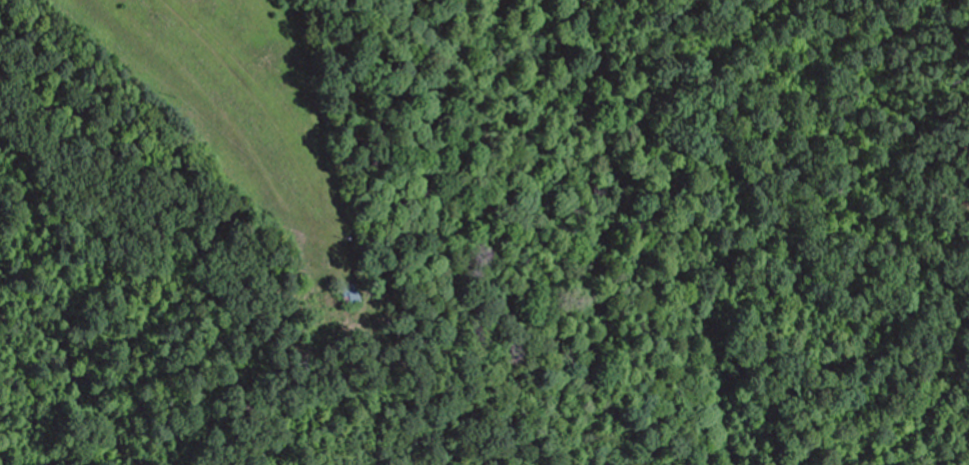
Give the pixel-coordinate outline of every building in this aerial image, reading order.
[(363,303),(358,284),(343,288),(348,307),(363,303)]
